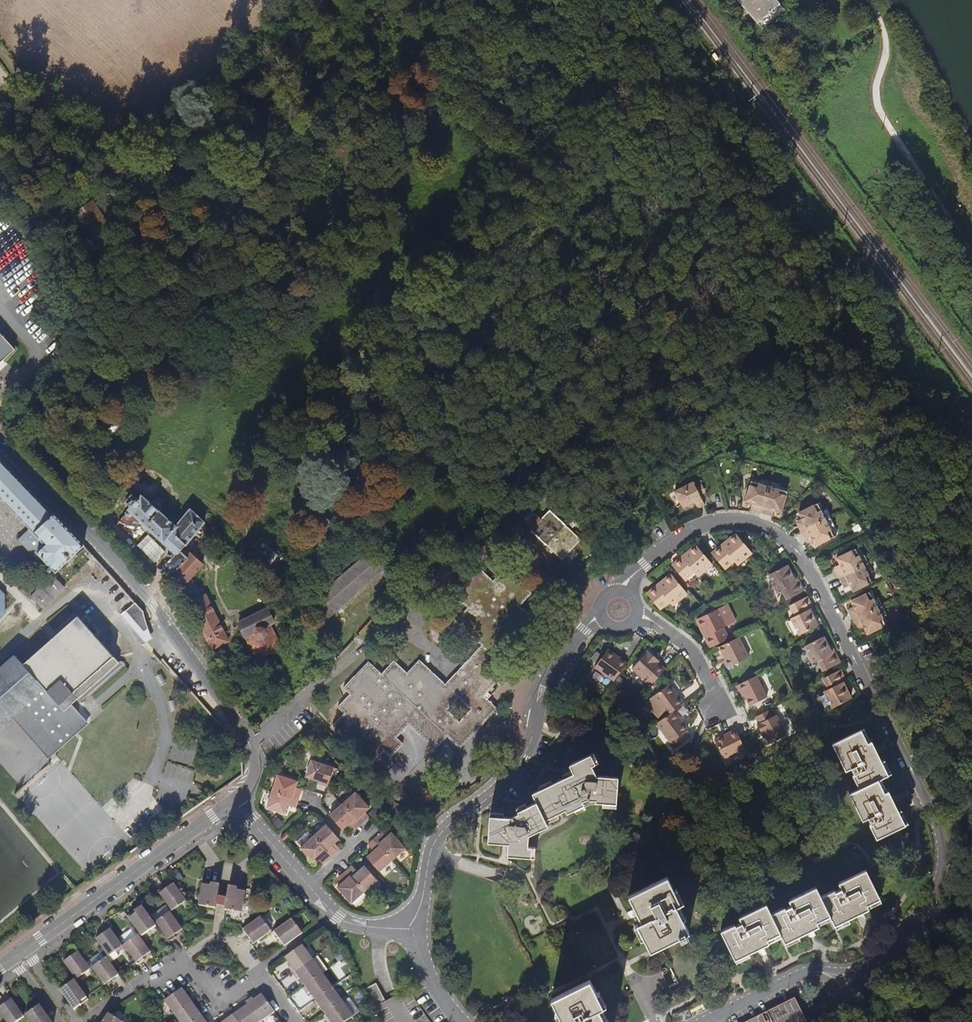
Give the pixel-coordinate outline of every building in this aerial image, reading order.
[(758,23),(781,4),(777,0),(738,0),(758,23)] [(785,9),(781,4),(758,23),(762,29),(785,9)] [(15,349),(0,333),(0,363),(15,349)] [(0,471),(0,499),(35,536),(47,549),(38,559),(52,573),(56,577),(72,563),(87,549),(7,464),(0,471)] [(752,480),(751,483),(769,488),(771,482),(761,479),(760,482),(752,480)] [(706,505),(701,494),(697,487),(694,481),(676,491),(683,508),(695,502),(698,508),(706,505)] [(781,484),(771,482),(769,488),(787,493),(788,490),(780,488),(781,484)] [(745,502),(752,504),(755,505),(754,511),(761,513),(769,488),(751,483),(745,502)] [(701,494),(706,492),(702,485),(697,487),(701,494)] [(761,513),(769,515),(770,509),(775,511),(782,513),(787,493),(769,488),(761,513)] [(166,565),(167,567),(174,574),(171,576),(177,582),(178,582),(212,650),(228,641),(206,595),(204,595),(191,577),(203,564),(190,552),(186,555),(181,551),(187,545),(206,521),(189,508),(176,525),(160,510),(161,508),(161,504),(155,499),(151,499),(150,501),(142,494),(138,498),(133,493),(125,501),(130,506),(118,519),(120,521),(122,523),(125,524),(128,525),(131,525),(134,524),(137,523),(139,521),(175,554),(166,565)] [(820,503),(817,505),(825,521),(830,519),(826,510),(824,512),(820,503)] [(799,514),(802,521),(804,524),(798,527),(801,533),(825,521),(817,505),(799,514)] [(550,511),(531,531),(562,560),(581,540),(550,511)] [(835,527),(830,519),(825,521),(833,537),(836,535),(832,528),(835,527)] [(801,533),(804,539),(810,536),(811,539),(815,546),(833,537),(825,521),(801,533)] [(737,535),(723,546),(725,549),(739,537),(737,535)] [(725,549),(723,546),(712,554),(725,570),(734,562),(737,566),(752,554),(739,537),(725,549)] [(646,552),(653,546),(649,542),(642,548),(646,552)] [(191,549),(187,545),(181,551),(186,555),(190,552),(191,549)] [(697,546),(682,558),(684,560),(699,549),(697,546)] [(863,566),(868,564),(864,555),(862,556),(858,548),(855,550),(863,566)] [(684,560),(682,558),(673,566),(686,581),(695,574),(698,578),(712,566),(699,549),(684,560)] [(837,559),(839,565),(841,568),(836,571),(839,578),(863,566),(855,550),(837,559)] [(329,616),(382,569),(369,554),(316,601),(329,616)] [(872,572),(868,564),(863,566),(871,583),(874,581),(870,573),(872,572)] [(795,583),(792,576),(789,569),(788,566),(769,575),(778,592),(783,589),(788,601),(804,592),(799,581),(795,583)] [(863,566),(839,578),(843,585),(848,582),(850,586),(853,592),(871,583),(863,566)] [(391,757),(403,743),(397,737),(409,725),(435,749),(447,736),(460,748),(497,709),(487,699),(491,695),(488,692),(497,683),(483,671),(495,658),(533,618),(519,606),(532,593),(505,568),(493,581),(480,569),(455,595),(468,608),(455,621),(482,646),(446,685),(419,660),(407,673),(394,661),(382,674),(368,662),(344,688),(350,694),(338,707),(345,714),(332,727),(372,764),(384,751),(391,757)] [(67,589),(52,573),(30,598),(43,611),(67,589)] [(672,575),(658,586),(660,589),(674,577),(672,575)] [(688,594),(674,577),(660,589),(658,586),(648,594),(661,610),(670,602),(673,606),(688,594)] [(878,610),(884,607),(880,598),(877,600),(873,592),(870,594),(878,610)] [(851,603),(854,609),(856,613),(850,615),(854,622),(878,610),(870,594),(851,603)] [(811,611),(813,610),(808,598),(791,606),(796,617),(792,620),(800,636),(818,627),(814,618),(811,611)] [(143,611),(136,602),(125,612),(135,624),(143,633),(148,629),(143,611)] [(888,616),(884,607),(878,610),(886,627),(889,625),(885,617),(888,616)] [(238,623),(248,644),(271,634),(268,627),(271,626),(274,624),(267,609),(238,623)] [(705,637),(711,649),(728,640),(723,629),(727,627),(719,610),(699,619),(708,636),(705,637)] [(854,622),(857,629),(863,626),(864,630),(867,636),(886,627),(878,610),(854,622)] [(697,621),(705,637),(708,636),(699,619),(697,621)] [(24,668),(15,658),(0,671),(0,733),(13,722),(13,721),(48,761),(89,725),(81,717),(71,704),(117,664),(79,620),(24,668)] [(279,644),(271,626),(268,627),(271,634),(276,645),(279,644)] [(278,648),(276,645),(271,634),(248,644),(251,650),(254,656),(260,653),(261,657),(278,649),(278,648)] [(739,638),(720,648),(726,661),(725,662),(728,669),(750,658),(739,638)] [(832,655),(829,649),(824,638),(805,647),(814,664),(818,662),(824,673),(841,664),(835,653),(832,655)] [(238,664),(254,656),(251,650),(235,659),(238,664)] [(608,650),(595,668),(615,682),(627,664),(608,650)] [(649,651),(633,669),(651,686),(666,670),(659,663),(655,660),(656,658),(649,651)] [(216,657),(220,666),(229,662),(224,653),(216,657)] [(320,653),(309,659),(315,671),(326,664),(320,653)] [(233,671),(225,675),(230,685),(238,681),(233,671)] [(844,685),(847,683),(841,672),(824,680),(829,690),(824,693),(832,709),(851,700),(846,691),(844,685)] [(754,673),(735,682),(739,690),(740,689),(747,703),(765,694),(754,673)] [(670,684),(653,697),(667,717),(675,711),(685,703),(670,684)] [(234,692),(239,703),(247,699),(242,688),(234,692)] [(768,708),(754,715),(758,721),(756,722),(760,731),(762,730),(764,735),(767,742),(785,733),(775,713),(771,715),(768,708)] [(667,717),(657,724),(671,743),(689,729),(675,711),(667,717)] [(546,723),(549,729),(557,727),(562,723),(559,716),(552,717),(546,723)] [(736,730),(715,741),(725,760),(746,749),(736,730)] [(870,826),(877,839),(905,825),(888,792),(885,794),(878,781),(888,776),(872,742),(867,744),(861,731),(833,745),(846,771),(852,768),(855,775),(854,776),(860,790),(850,795),(863,821),(868,818),(872,825),(870,826)] [(596,802),(616,804),(618,777),(597,776),(592,766),(595,764),(591,755),(570,765),(574,773),(533,793),(536,802),(518,811),(519,813),(510,818),(490,816),(488,843),(508,844),(508,856),(531,858),(532,847),(528,847),(529,835),(548,826),(546,820),(566,810),(568,813),(576,809),(584,805),(583,801),(587,799),(596,800),(596,802)] [(334,767),(312,760),(306,777),(329,784),(334,767)] [(294,791),(296,787),(297,781),(278,775),(273,791),(298,800),(300,793),(294,791)] [(295,808),(298,800),(273,791),(267,808),(284,814),(287,805),(295,808)] [(355,792),(342,803),(361,825),(367,820),(363,815),(366,812),(370,809),(355,792)] [(355,830),(361,825),(342,803),(329,814),(342,829),(349,823),(355,830)] [(330,828),(327,825),(314,836),(332,857),(338,851),(333,845),(339,839),(330,828)] [(281,837),(284,840),(289,835),(287,832),(281,837)] [(380,835),(375,839),(393,860),(406,849),(392,833),(388,837),(385,839),(380,835)] [(327,862),(332,857),(314,836),(301,847),(315,864),(320,860),(323,857),(327,862)] [(456,847),(461,853),(467,850),(466,843),(460,837),(454,840),(456,847)] [(393,860),(375,839),(369,845),(375,852),(367,858),(380,872),(393,860)] [(347,871),(365,891),(378,880),(366,865),(359,872),(353,866),(347,871)] [(175,870),(168,876),(175,884),(182,878),(175,870)] [(866,905),(880,899),(866,870),(839,884),(842,890),(835,893),(834,891),(821,898),(816,887),(790,900),(792,906),(785,910),(784,908),(771,914),(766,904),(740,917),(742,923),(735,927),(735,925),(721,932),(735,959),(769,943),(767,939),(780,932),(785,942),(818,926),(816,922),(830,915),(835,926),(868,909),(866,905)] [(346,880),(343,883),(338,887),(352,903),(365,891),(347,871),(342,875),(346,880)] [(677,938),(689,932),(676,905),(680,903),(667,877),(630,896),(642,922),(638,924),(651,951),(677,938)] [(219,884),(202,881),(197,904),(215,908),(219,884)] [(157,890),(171,910),(172,909),(185,900),(173,882),(164,888),(162,886),(157,890)] [(228,885),(224,909),(240,912),(244,888),(228,885)] [(126,915),(139,933),(140,935),(155,925),(154,923),(141,905),(126,915)] [(155,922),(169,941),(175,937),(173,934),(181,928),(173,917),(169,911),(154,921),(155,922)] [(260,916),(242,929),(248,936),(246,938),(250,944),(270,930),(260,916)] [(291,918),(271,932),(275,937),(278,935),(284,944),(301,932),(291,918)] [(103,950),(107,955),(121,945),(107,925),(100,930),(102,932),(94,937),(103,950)] [(123,944),(135,961),(137,964),(143,959),(141,957),(149,951),(137,933),(123,943),(123,944)] [(301,944),(283,957),(289,964),(287,966),(292,973),(312,958),(301,944)] [(61,958),(75,978),(89,968),(86,963),(77,950),(69,956),(67,954),(61,958)] [(103,950),(91,959),(95,965),(91,967),(103,984),(112,978),(113,981),(119,976),(118,974),(105,956),(107,955),(103,950)] [(298,977),(304,985),(322,973),(312,958),(292,973),(296,979),(298,977)] [(322,973),(304,985),(302,987),(306,993),(308,991),(314,1000),(332,987),(322,973)] [(87,999),(85,996),(74,979),(59,989),(73,1008),(87,999)] [(552,1000),(563,1021),(605,1021),(598,1009),(603,1007),(590,981),(552,1000)] [(427,1018),(418,1005),(409,989),(385,1002),(376,984),(364,991),(374,1010),(381,1021),(430,1021),(427,1018)] [(314,1000),(312,1001),(316,1007),(319,1006),(324,1014),(342,1001),(347,998),(338,985),(333,988),(332,987),(314,1000)] [(181,987),(164,999),(174,1013),(191,1001),(194,1000),(189,993),(187,994),(181,987)] [(245,1001),(258,1020),(273,1010),(261,994),(260,993),(252,999),(251,997),(245,1001)] [(6,1021),(13,1021),(23,1015),(9,995),(3,1000),(4,1002),(0,1005),(0,1013),(6,1021)] [(519,995),(505,1001),(509,1009),(510,1011),(524,1005),(519,995)] [(802,1014),(794,998),(747,1021),(806,1021),(802,1014)] [(324,1014),(322,1015),(326,1021),(328,1019),(330,1021),(343,1021),(359,1011),(350,999),(344,1003),(342,1001),(324,1014)] [(180,1021),(192,1021),(204,1014),(199,1008),(197,1009),(191,1001),(174,1013),(180,1021)] [(238,1021),(256,1021),(258,1020),(245,1001),(239,1006),(240,1008),(232,1013),(238,1021)] [(30,1021),(52,1021),(38,1003),(25,1013),(25,1014),(30,1021)] [(123,1021),(108,1011),(101,1021),(123,1021)] [(232,1013),(231,1011),(224,1016),(226,1018),(220,1021),(238,1021),(232,1013)] [(206,1021),(208,1020),(204,1014),(192,1021),(206,1021)]
